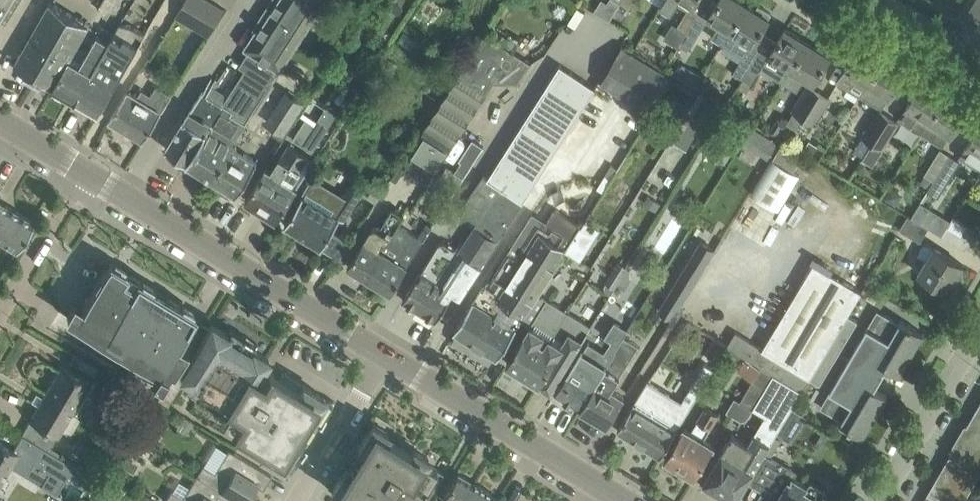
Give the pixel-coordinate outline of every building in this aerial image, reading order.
[(1,15),(7,19),(19,0),(0,0),(0,17),(1,15)] [(177,17),(209,37),(225,10),(209,0),(187,0),(177,17)] [(279,72),(325,0),(278,0),(258,31),(256,29),(243,48),(279,72)] [(661,7),(672,13),(680,0),(665,0),(661,7)] [(747,4),(741,0),(719,0),(708,17),(720,24),(712,37),(722,44),(724,41),(747,5),(747,4)] [(978,21),(979,17),(979,0),(975,0),(967,13),(978,21)] [(50,2),(15,65),(52,86),(69,58),(89,24),(50,2)] [(734,47),(740,37),(752,44),(769,17),(771,13),(758,5),(755,10),(747,5),(724,41),(734,47)] [(687,32),(698,15),(688,9),(672,34),(682,40),(687,32)] [(698,15),(687,32),(682,40),(691,45),(707,20),(698,15)] [(109,41),(75,99),(99,113),(145,33),(131,25),(119,24),(114,34),(109,41)] [(69,58),(52,86),(53,87),(54,86),(56,88),(56,93),(62,97),(66,94),(75,99),(109,41),(114,34),(102,27),(80,64),(69,58)] [(761,70),(783,83),(808,42),(786,28),(770,54),(770,55),(768,59),(759,53),(744,78),(753,83),(761,70)] [(485,34),(466,64),(407,155),(400,166),(428,184),(436,172),(487,93),(494,81),(527,82),(536,68),(485,34)] [(868,82),(883,56),(886,51),(865,38),(863,42),(862,42),(845,69),(838,81),(860,94),(868,82)] [(813,82),(830,55),(808,42),(783,83),(797,92),(806,77),(813,82)] [(651,111),(671,76),(621,47),(601,81),(651,111)] [(744,78),(759,53),(750,47),(727,84),(737,90),(744,78)] [(904,70),(883,56),(868,82),(860,94),(882,107),(889,96),(906,69),(905,69),(904,70)] [(560,65),(487,178),(523,201),(596,87),(560,65)] [(187,163),(211,178),(232,145),(253,111),(256,105),(240,95),(216,135),(206,129),(231,88),(213,77),(203,91),(166,149),(187,162),(187,163)] [(921,132),(939,103),(945,94),(923,80),(909,103),(900,119),(910,125),(921,132)] [(271,82),(257,105),(253,111),(277,127),(273,134),(283,140),(296,118),(293,116),(302,101),(271,82)] [(810,85),(795,110),(787,123),(796,129),(804,116),(809,108),(820,91),(810,85)] [(140,89),(136,95),(127,90),(109,119),(143,140),(172,95),(157,86),(151,96),(140,89)] [(820,91),(809,108),(804,116),(814,121),(829,96),(820,91)] [(967,107),(945,94),(939,103),(921,132),(932,139),(943,146),(967,107)] [(317,122),(326,105),(313,98),(304,115),(317,122)] [(658,131),(668,137),(686,109),(676,103),(658,131)] [(702,119),(686,109),(668,137),(684,147),(702,119)] [(864,158),(873,143),(889,117),(879,111),(854,151),(864,158)] [(292,139),(303,145),(316,124),(305,117),(292,139)] [(898,122),(889,117),(873,143),(882,148),(898,122)] [(331,126),(320,119),(316,124),(303,145),(314,152),(331,126)] [(961,157),(979,168),(979,125),(961,157)] [(472,139),(459,160),(461,161),(470,167),(484,146),(472,139)] [(809,141),(802,152),(819,162),(826,151),(809,141)] [(262,210),(299,150),(289,144),(272,171),(266,167),(245,199),(262,210)] [(258,161),(232,145),(211,178),(237,194),(258,161)] [(925,175),(935,181),(950,155),(941,149),(925,175)] [(262,210),(277,219),(297,187),(289,182),(291,179),(293,180),(308,156),(299,150),(262,210)] [(959,161),(950,155),(935,181),(927,193),(936,198),(959,161)] [(773,157),(752,192),(779,208),(800,174),(773,157)] [(312,180),(285,224),(322,247),(323,245),(341,257),(360,225),(350,219),(342,234),(333,228),(340,217),(345,220),(368,183),(356,175),(342,198),(312,180)] [(436,249),(403,300),(436,320),(453,291),(461,296),(482,265),(481,264),(523,201),(487,178),(483,176),(459,211),(477,223),(465,241),(459,251),(445,242),(444,242),(443,242),(442,242),(441,242),(440,243),(439,243),(436,249)] [(896,203),(899,197),(897,190),(892,186),(885,196),(896,203)] [(16,250),(33,221),(0,202),(0,240),(16,250)] [(348,266),(369,279),(401,226),(397,224),(402,215),(391,208),(381,225),(371,227),(348,266)] [(473,300),(454,331),(498,357),(516,326),(582,225),(555,209),(541,231),(527,223),(491,280),(495,283),(490,290),(483,286),(474,300),(473,300)] [(920,242),(929,227),(907,215),(899,229),(920,242)] [(943,236),(964,249),(976,230),(967,225),(954,217),(948,227),(943,236)] [(401,226),(369,279),(391,292),(423,240),(401,226)] [(948,290),(963,264),(926,242),(918,255),(926,260),(919,272),(948,290)] [(810,378),(848,315),(878,265),(859,254),(843,280),(813,262),(762,347),(736,332),(728,345),(761,365),(774,373),(802,391),(810,378)] [(171,371),(173,372),(188,349),(187,348),(186,348),(177,342),(195,313),(191,311),(192,309),(182,303),(181,305),(167,297),(168,295),(166,294),(165,296),(151,287),(152,285),(142,279),(141,281),(137,279),(127,272),(123,270),(125,268),(114,262),(113,264),(109,262),(106,268),(74,321),(141,362),(136,371),(161,386),(171,371)] [(664,268),(639,309),(656,319),(681,279),(664,268)] [(525,332),(507,363),(526,374),(551,390),(572,355),(583,339),(591,326),(567,312),(547,300),(532,325),(531,324),(526,332),(525,332)] [(849,358),(881,377),(887,367),(899,374),(924,333),(901,319),(899,322),(885,314),(875,331),(867,326),(849,358)] [(858,321),(848,315),(810,378),(820,384),(858,321)] [(572,365),(555,393),(581,408),(598,380),(616,350),(615,350),(623,335),(628,328),(614,319),(604,335),(611,340),(604,351),(588,341),(582,351),(581,350),(572,365)] [(289,474),(307,451),(305,450),(297,445),(311,421),(319,426),(321,427),(330,410),(334,401),(328,400),(302,384),(282,372),(278,378),(270,373),(264,384),(256,379),(268,358),(252,348),(251,350),(227,336),(228,334),(212,324),(194,352),(188,349),(173,372),(157,400),(166,406),(183,377),(197,386),(200,381),(248,410),(235,430),(244,435),(240,441),(282,467),(286,469),(289,474)] [(598,380),(581,408),(608,424),(624,397),(611,389),(638,344),(623,335),(615,350),(616,350),(598,380)] [(30,421),(22,434),(48,450),(56,436),(57,437),(72,412),(76,414),(82,404),(108,420),(122,397),(91,379),(98,368),(74,354),(66,367),(62,365),(29,420),(30,421)] [(840,423),(863,436),(887,395),(875,387),(881,377),(849,358),(830,390),(837,394),(827,411),(842,420),(840,423)] [(634,402),(617,430),(660,456),(713,367),(705,362),(682,400),(648,380),(635,400),(637,401),(636,403),(634,402)] [(753,408),(774,373),(761,365),(740,400),(753,408)] [(764,454),(770,444),(802,391),(774,373),(753,408),(767,416),(749,444),(732,434),(703,482),(735,500),(736,500),(748,481),(764,454)] [(964,430),(979,440),(979,402),(964,430)] [(665,458),(695,477),(714,445),(704,439),(719,414),(706,406),(691,431),(684,427),(665,458)] [(129,410),(119,427),(134,436),(144,420),(129,410)] [(780,434),(792,441),(807,417),(795,410),(780,434)] [(351,467),(350,469),(352,470),(347,479),(341,476),(331,491),(348,500),(383,500),(389,492),(404,500),(426,500),(443,473),(426,462),(428,458),(413,449),(410,453),(385,437),(388,433),(373,424),(358,448),(364,452),(358,461),(356,460),(355,462),(361,465),(357,471),(351,467)] [(154,442),(155,428),(142,427),(141,441),(154,442)] [(825,428),(814,445),(821,449),(831,432),(825,428)] [(928,493),(942,500),(963,500),(979,472),(979,440),(964,430),(928,493)] [(0,441),(0,481),(10,465),(55,492),(65,476),(83,488),(91,476),(48,450),(22,434),(13,449),(0,441)] [(228,449),(215,472),(203,465),(196,475),(239,500),(246,500),(256,485),(263,489),(271,475),(228,449)] [(748,481),(764,490),(757,500),(819,500),(820,499),(805,490),(808,485),(793,476),(796,471),(781,462),(780,463),(764,454),(748,481)] [(115,475),(127,482),(135,470),(123,462),(115,475)] [(102,471),(96,482),(107,488),(113,478),(102,471)] [(474,483),(457,473),(442,499),(446,500),(463,500),(474,483)] [(196,475),(183,498),(171,490),(164,500),(239,500),(196,475)] [(474,483),(463,500),(497,500),(499,498),(474,483)]
